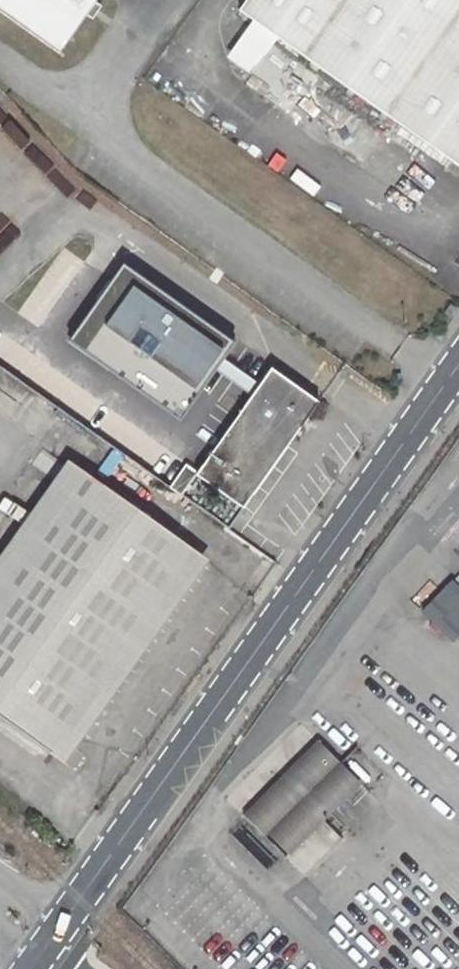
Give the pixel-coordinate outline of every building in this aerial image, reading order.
[(95,0),(0,0),(0,11),(58,52),(95,0)] [(303,56),(343,0),(245,0),(238,10),(303,56)] [(303,56),(458,166),(458,0),(343,0),(303,56)] [(317,133),(344,95),(271,44),(245,81),(317,133)] [(180,420),(235,343),(124,265),(70,343),(180,420)] [(271,369),(196,475),(243,508),(318,402),(271,369)] [(0,588),(0,614),(96,480),(83,472),(0,588)] [(96,480),(0,614),(0,718),(48,752),(65,728),(54,720),(181,540),(96,480)] [(54,720),(65,728),(194,549),(181,540),(54,720)] [(423,612),(457,643),(458,641),(458,585),(453,580),(423,612)] [(289,770),(329,812),(359,783),(317,742),(289,770)] [(273,785),(314,827),(329,812),(289,770),(273,785)] [(245,813),(284,854),(314,827),(273,785),(245,813)]
